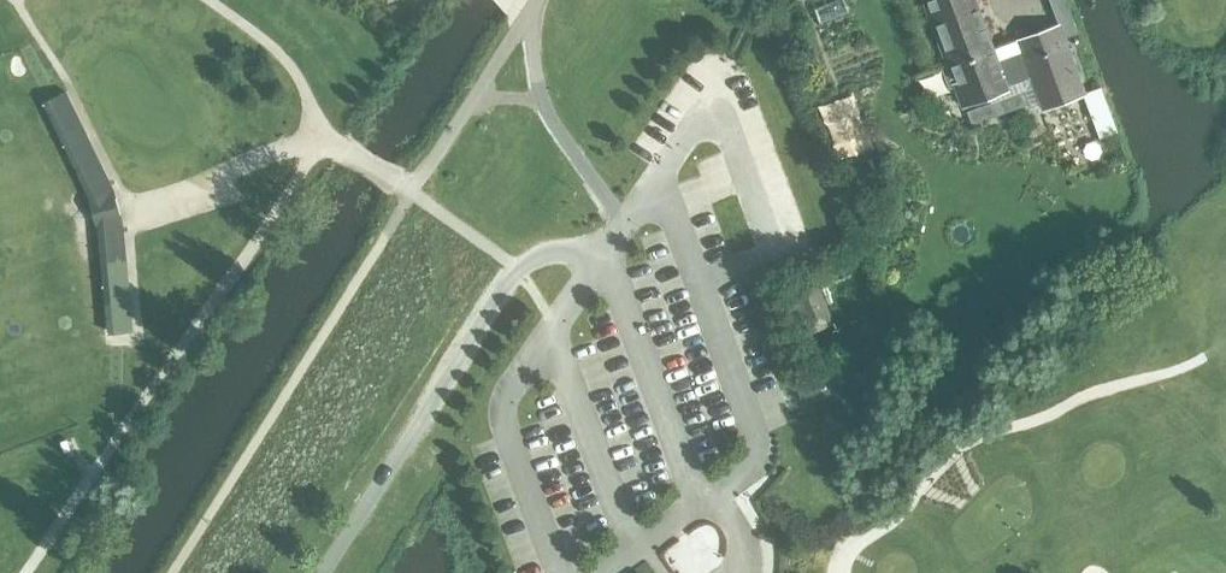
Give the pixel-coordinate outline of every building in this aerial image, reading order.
[(863,0),(834,0),(840,13),(858,5),(864,2),(863,0)] [(962,108),(989,98),(996,116),(1028,105),(1030,110),(1041,106),(1042,111),(1087,94),(1065,36),(1077,32),(1066,0),(1050,0),(1058,23),(1016,39),(1022,54),(1001,62),(978,0),(922,0),(962,108)] [(818,280),(791,291),(808,334),(833,322),(818,280)] [(802,403),(867,379),(860,361),(795,384),(802,403)]
